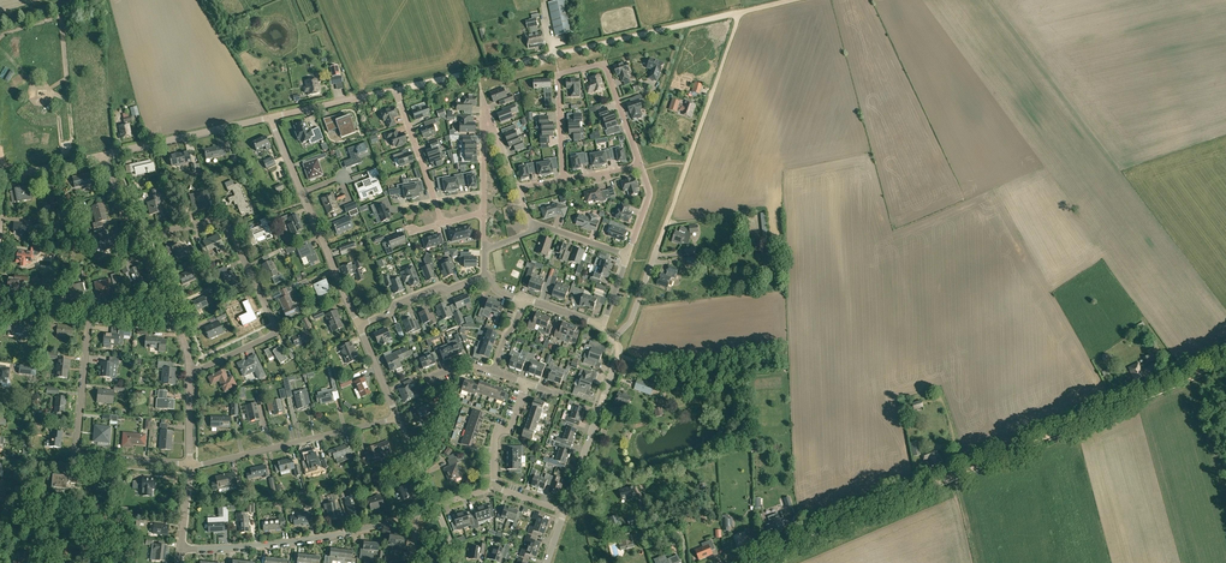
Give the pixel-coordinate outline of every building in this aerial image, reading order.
[(555,36),(574,32),(567,0),(560,0),(548,3),(549,7),(550,10),(553,27),(555,36)] [(539,18),(538,14),(531,15),(532,19),(526,20),(528,28),(530,28),(531,33),(526,35),(529,48),(545,45),(542,31),(538,32),(536,26),(538,26),(536,18),(539,18)] [(649,78),(657,81),(660,72),(661,72),(664,63),(651,58),(649,63),(648,63),(647,66),(648,67),(647,68),(652,69),(649,78)] [(620,74),(622,82),(630,79),(627,72),(630,71),(627,62),(623,64),(623,62),(619,64),(619,65),(614,67),(617,75),(620,74)] [(339,66),(332,68),(334,77),(341,76),(339,66)] [(586,85),(589,92),(595,90),(595,92),(604,89),(600,75),(591,78),(592,83),(586,85)] [(329,78),(331,84),(343,82),(341,76),(329,78)] [(307,92),(308,95),(320,92),(317,78),(305,81),(306,87),(304,87),(305,92),(307,92)] [(571,88),(571,97),(579,96),(579,88),(580,88),(579,79),(567,80),(567,89),(571,88)] [(545,98),(545,99),(552,98),(551,80),(534,81),(534,88),(545,88),(545,98)] [(692,91),(700,94),(702,84),(695,82),(692,91)] [(502,99),(504,104),(514,100),(512,95),(507,97),(504,88),(491,93),(494,102),(502,99)] [(457,110),(470,110),(470,107),(471,106),(476,106),(476,97),(472,97),(473,96),(471,94),(469,94),(468,95),(468,97),(464,97),(464,100),(463,100),(462,101),(462,104),(457,104),(457,110)] [(639,119),(642,118),(642,117),(642,116),(642,115),(641,110),(643,109),(640,100),(643,99),(641,95),(632,98),(633,102),(627,104),(631,113),(633,119),(637,117),(638,118),(639,119)] [(691,117),(695,104),(686,101),(684,106),(679,104),(680,101),(673,99),(670,109),(677,111),(677,109),(683,111),(682,114),(691,117)] [(498,115),(501,122),(513,118),(512,113),(518,111),(515,105),(505,109),(506,112),(498,115)] [(130,108),(132,117),(139,115),(137,106),(130,108)] [(412,111),(415,120),(430,115),(426,106),(412,111)] [(386,120),(389,127),(396,125),(393,118),(397,116),(394,107),(386,110),(385,109),(381,110),(382,111),(381,112),(381,114),(381,116),(381,118),(383,119),(384,121),(386,120)] [(437,112),(439,116),(446,114),(444,108),(440,110),(440,111),(437,112)] [(600,124),(605,122),(616,119),(613,112),(608,114),(606,108),(599,110),(600,115),(603,115),(603,116),(603,118),(599,119),(600,124)] [(333,122),(325,125),(328,132),(328,131),(338,128),(340,132),(353,127),(357,126),(353,117),(350,118),(349,116),(345,117),(344,114),(341,115),(341,116),(332,119),(333,122)] [(569,121),(569,128),(581,127),(580,120),(579,119),(582,119),(582,114),(574,114),(575,121),(569,121)] [(537,130),(542,130),(554,129),(553,123),(548,123),(547,116),(540,117),(540,122),(537,122),(537,130)] [(460,132),(475,132),(475,123),(468,123),(468,117),(460,117),(460,123),(460,132)] [(427,137),(428,138),(431,137),(431,136),(431,135),(436,133),(433,125),(436,124),(436,123),(439,123),(438,122),(439,121),(438,118),(435,119),(426,122),(427,126),(420,129),(423,137),(427,136),(427,137)] [(616,119),(605,122),(607,129),(608,129),(608,130),(606,131),(607,136),(615,133),(612,127),(618,125),(616,119)] [(297,125),(294,126),(296,130),(294,131),(297,136),(298,141),(300,140),(301,143),(303,142),(309,140),(309,142),(311,141),(312,143),(318,141),(318,139),(322,138),(323,139),(318,128),(311,130),(311,129),(308,131),(304,122),(302,123),(301,123),(296,125),(297,125)] [(119,126),(122,138),(131,136),(129,124),(119,126)] [(505,135),(508,141),(518,137),(516,131),(515,131),(514,130),(517,129),(515,125),(508,128),(510,133),(505,135)] [(575,134),(576,140),(581,139),(580,134),(581,134),(581,127),(569,128),(570,135),(575,134)] [(541,138),(541,144),(549,143),(548,137),(554,136),(554,129),(542,130),(543,137),(544,137),(544,138),(541,138)] [(396,145),(397,147),(404,144),(403,143),(406,142),(403,133),(398,135),(396,130),(385,134),(387,139),(391,138),(394,146),(396,145)] [(271,148),(265,136),(252,142),(256,151),(265,147),(267,150),(271,148)] [(460,140),(460,149),(461,149),(465,149),(476,149),(476,142),(470,142),(470,137),(463,137),(463,140),(460,140)] [(518,137),(508,141),(510,148),(515,145),(517,150),(522,149),(520,144),(521,143),(518,137)] [(432,149),(426,151),(428,157),(442,153),(439,145),(438,145),(437,140),(429,143),(432,149)] [(348,148),(352,160),(349,161),(351,166),(352,166),(358,164),(358,163),(361,162),(360,158),(358,159),(356,153),(357,153),(358,155),(367,152),(366,150),(368,149),(366,142),(348,148)] [(204,150),(206,159),(226,155),(223,144),(218,145),(218,147),(204,150)] [(622,161),(622,162),(623,162),(624,162),(626,162),(627,162),(626,159),(624,149),(620,150),(618,147),(611,148),(613,157),(618,156),(619,162),(622,161)] [(461,149),(461,157),(462,157),(462,161),(466,161),(470,161),(470,156),(476,156),(476,149),(465,149),(461,149)] [(598,154),(600,166),(601,166),(602,166),(603,166),(603,165),(604,165),(604,164),(607,164),(606,158),(611,157),(610,150),(605,151),(605,153),(598,154)] [(413,162),(410,152),(403,155),(401,151),(392,154),(394,158),(397,157),(400,166),(401,166),(403,167),(405,166),(405,164),(413,162)] [(176,166),(177,167),(187,165),(187,163),(191,162),(191,161),(189,152),(169,157),(172,167),(176,166)] [(442,153),(428,157),(431,164),(436,162),(438,166),(442,165),(441,160),(444,159),(442,153)] [(573,168),(574,171),(575,171),(576,170),(577,170),(578,169),(581,168),(580,163),(585,162),(584,153),(577,154),(576,158),(572,158),(574,168),(573,168)] [(600,166),(598,154),(591,155),(591,153),(586,154),(587,162),(592,161),(593,166),(596,166),(597,166),(598,166),(599,166),(600,166)] [(310,181),(316,179),(315,177),(323,175),(317,160),(321,159),(319,155),(308,159),(309,162),(303,165),(309,180),(310,179),(310,181)] [(266,169),(276,164),(272,157),(263,161),(266,169)] [(544,160),(545,163),(547,176),(547,175),(548,175),(549,175),(550,175),(551,174),(551,173),(553,173),(553,168),(558,167),(556,158),(551,159),(551,158),(544,160)] [(135,171),(136,174),(155,170),(153,163),(151,164),(150,160),(130,165),(131,172),(135,171)] [(537,162),(532,163),(533,171),(539,170),(540,175),(542,175),(542,176),(543,176),(544,176),(545,176),(546,176),(547,176),(545,163),(538,164),(537,162)] [(521,177),(522,180),(523,180),(524,179),(525,179),(526,179),(526,178),(529,177),(528,172),(533,171),(532,163),(527,164),(527,166),(520,167),(522,177),(521,177)] [(363,199),(368,198),(368,197),(369,196),(368,193),(372,191),(374,195),(382,192),(376,176),(379,175),(376,168),(367,172),(370,179),(366,181),(366,180),(362,181),(365,191),(358,194),(360,198),(361,197),(362,199),(363,199)] [(469,173),(461,174),(463,183),(468,182),(469,188),(472,187),(472,188),(473,188),(474,188),(475,188),(476,188),(477,188),(477,185),(476,185),(474,175),(474,171),(469,173)] [(73,177),(75,188),(92,184),(90,173),(73,177)] [(450,179),(452,192),(453,192),(452,192),(453,192),(454,191),(455,191),(456,190),(459,189),(458,184),(463,183),(461,174),(454,175),(454,179),(450,179)] [(452,192),(450,179),(450,176),(437,178),(439,187),(444,187),(445,192),(447,191),(448,192),(449,192),(450,192),(451,192),(452,192)] [(630,190),(631,195),(639,193),(637,188),(639,187),(638,187),(639,186),(638,183),(637,183),(636,178),(631,179),(626,180),(627,180),(622,182),(624,192),(630,190)] [(421,181),(409,183),(412,199),(416,197),(419,196),(418,191),(423,190),(421,181)] [(407,198),(408,199),(409,199),(410,199),(411,199),(412,199),(409,183),(397,185),(399,194),(404,193),(405,199),(407,198)] [(237,204),(240,213),(250,209),(248,202),(246,203),(245,200),(246,198),(244,197),(245,195),(242,194),(243,192),(241,190),(242,189),(239,187),(241,185),(238,184),(234,185),(234,184),(226,188),(228,192),(232,190),(234,196),(228,198),(230,203),(233,201),(235,205),(237,204)] [(17,201),(18,202),(32,199),(29,186),(15,189),(15,191),(10,192),(12,202),(17,201)] [(41,198),(49,197),(48,188),(40,189),(41,198)] [(148,202),(150,214),(161,212),(159,203),(163,202),(160,189),(150,191),(151,196),(153,196),(154,201),(148,202)] [(210,193),(209,189),(206,189),(206,191),(190,194),(193,211),(210,207),(207,194),(210,193)] [(600,201),(600,202),(607,200),(604,191),(600,192),(599,189),(585,193),(588,201),(596,199),(596,202),(600,201)] [(339,209),(336,202),(339,200),(340,200),(341,199),(345,197),(344,194),(337,196),(334,198),(333,194),(321,198),(328,213),(339,209)] [(355,202),(343,206),(346,213),(358,208),(355,202)] [(93,223),(94,228),(103,226),(102,221),(106,220),(104,210),(105,209),(103,203),(92,206),(96,222),(93,223)] [(379,207),(377,203),(370,206),(373,213),(377,212),(381,222),(385,221),(385,222),(389,220),(389,219),(390,219),(388,214),(389,214),(388,209),(386,210),(385,205),(379,207)] [(542,209),(545,218),(557,214),(565,217),(568,207),(557,204),(557,203),(555,203),(553,203),(552,205),(542,209)] [(616,218),(629,222),(632,214),(627,212),(630,206),(622,203),(620,210),(618,209),(617,213),(618,214),(616,218)] [(65,215),(63,208),(57,210),(58,217),(65,215)] [(760,216),(763,246),(771,245),(767,215),(767,213),(760,213),(760,216)] [(591,229),(596,231),(599,222),(596,221),(597,217),(589,214),(588,218),(580,215),(579,218),(577,217),(575,222),(577,222),(577,224),(583,226),(583,227),(591,230),(591,229)] [(288,225),(292,236),(301,233),(300,230),(303,229),(297,215),(288,218),(290,224),(288,225)] [(285,216),(271,221),(273,225),(276,224),(287,219),(285,216)] [(265,219),(267,223),(267,224),(269,223),(270,227),(273,226),(269,217),(265,219)] [(348,217),(333,224),(336,232),(342,229),(343,231),(353,227),(348,217)] [(609,236),(624,241),(628,231),(620,228),(622,225),(611,221),(609,221),(608,223),(607,223),(609,224),(609,225),(612,226),(609,236)] [(13,233),(27,234),(28,224),(14,223),(13,233)] [(267,223),(262,225),(247,231),(252,245),(258,243),(256,239),(264,236),(265,237),(266,236),(267,239),(272,237),(267,224),(267,223)] [(679,232),(676,231),(672,241),(682,245),(683,242),(688,244),(690,239),(688,238),(690,233),(699,232),(698,225),(689,226),(689,227),(687,228),(686,228),(681,227),(680,230),(679,232)] [(448,232),(451,241),(473,235),(470,226),(448,232)] [(100,242),(102,251),(119,247),(116,238),(109,240),(107,232),(99,234),(101,242),(100,242)] [(402,233),(387,238),(389,242),(387,243),(389,247),(391,246),(391,247),(406,241),(404,237),(405,237),(404,233),(402,233)] [(218,234),(203,242),(203,243),(207,252),(208,252),(216,249),(218,254),(225,250),(218,234)] [(423,239),(425,248),(443,243),(440,234),(423,239)] [(545,258),(550,260),(552,253),(553,251),(553,250),(549,249),(552,240),(544,237),(543,240),(541,240),(537,252),(546,255),(545,258)] [(339,247),(340,251),(356,246),(354,241),(339,247)] [(558,259),(567,262),(570,252),(566,251),(568,245),(559,242),(556,253),(560,254),(558,259)] [(303,247),(301,243),(285,250),(287,254),(295,250),(297,249),(301,258),(306,256),(309,264),(313,262),(318,260),(310,243),(303,247)] [(174,252),(177,259),(185,256),(186,258),(193,255),(190,248),(183,251),(180,244),(176,245),(176,244),(166,246),(168,254),(174,252)] [(20,266),(25,266),(26,263),(29,263),(30,257),(33,258),(33,255),(36,255),(39,253),(39,249),(46,250),(46,247),(31,246),(31,252),(18,251),(17,262),(21,262),(20,266)] [(570,261),(580,264),(584,251),(575,248),(570,261)] [(268,255),(269,258),(280,253),(282,252),(280,249),(268,255)] [(449,250),(452,258),(457,256),(458,249),(449,250)] [(425,276),(427,281),(435,278),(432,271),(435,270),(436,270),(430,254),(426,253),(427,253),(424,259),(427,266),(422,268),(423,272),(423,273),(424,276),(425,276)] [(464,260),(464,267),(476,266),(476,257),(471,257),(471,253),(461,253),(461,260),(464,260)] [(597,259),(595,265),(609,271),(610,268),(612,268),(613,264),(608,262),(609,259),(606,258),(600,255),(598,259),(597,259)] [(687,258),(687,265),(699,264),(699,257),(698,257),(698,255),(693,256),(693,258),(687,258)] [(441,271),(444,278),(453,274),(450,268),(454,266),(451,258),(444,261),(445,264),(442,265),(444,270),(441,271)] [(355,273),(358,280),(363,278),(360,270),(359,270),(359,269),(362,268),(360,260),(354,262),(355,265),(352,266),(351,263),(341,267),(344,277),(355,273)] [(271,261),(262,265),(268,279),(272,277),(273,278),(272,278),(275,285),(285,280),(282,274),(277,276),(277,275),(271,261)] [(129,272),(135,286),(143,282),(137,267),(132,270),(128,262),(120,265),(124,274),(129,272)] [(534,291),(535,291),(540,276),(536,275),(536,274),(534,274),(533,274),(532,274),(535,265),(536,264),(531,262),(531,263),(529,268),(526,277),(532,279),(529,288),(531,288),(534,291)] [(179,276),(183,285),(195,279),(191,270),(196,268),(194,265),(185,269),(187,272),(179,276)] [(409,281),(410,286),(419,283),(413,267),(412,268),(411,265),(406,267),(407,270),(404,271),(405,273),(401,275),(404,283),(409,281)] [(591,277),(599,280),(600,275),(608,278),(610,274),(608,273),(609,271),(595,265),(591,277)] [(657,284),(668,288),(669,285),(671,286),(673,281),(670,280),(671,277),(674,278),(676,274),(676,275),(678,269),(669,265),(666,271),(668,271),(666,275),(661,273),(657,284)] [(228,282),(231,288),(233,287),(232,286),(240,283),(238,278),(237,279),(233,270),(228,272),(225,266),(215,271),(217,276),(221,274),(226,283),(228,282)] [(9,290),(19,291),(19,281),(28,282),(28,279),(28,276),(14,275),(14,278),(9,278),(8,286),(10,286),(9,290)] [(392,285),(395,293),(403,290),(399,278),(390,281),(389,276),(383,278),(387,287),(392,285)] [(539,291),(541,292),(545,282),(542,281),(543,277),(540,276),(535,291),(539,291)] [(69,293),(72,304),(84,301),(82,291),(89,290),(86,277),(83,278),(84,282),(69,286),(68,283),(64,283),(63,292),(65,293),(65,294),(69,293)] [(95,283),(98,298),(113,294),(110,279),(95,283)] [(306,279),(298,283),(300,289),(309,286),(306,279)] [(314,285),(319,296),(330,292),(325,280),(314,285)] [(558,299),(564,284),(560,283),(557,282),(556,286),(552,296),(554,297),(558,299)] [(563,300),(565,300),(568,290),(570,286),(564,284),(558,299),(563,300)] [(203,289),(205,294),(213,290),(211,285),(203,289)] [(283,298),(279,299),(284,310),(283,310),(286,317),(297,312),(294,305),(293,305),(287,292),(291,290),(294,289),(292,285),(280,291),(283,298)] [(584,305),(587,306),(591,296),(584,294),(585,289),(582,288),(579,296),(582,297),(580,305),(584,307),(584,305)] [(465,305),(467,309),(472,307),(470,303),(466,294),(453,300),(457,309),(465,305)] [(589,309),(593,310),(596,302),(600,303),(602,297),(595,294),(594,297),(591,296),(587,306),(590,307),(589,309)] [(193,302),(197,311),(208,306),(205,300),(208,299),(207,295),(200,299),(193,302)] [(488,318),(491,311),(494,300),(490,300),(488,299),(485,308),(481,307),(478,316),(482,317),(482,316),(484,317),(485,316),(488,318)] [(238,317),(242,326),(257,319),(248,300),(242,302),(247,313),(238,317)] [(494,322),(497,323),(501,314),(497,312),(500,304),(498,303),(494,300),(491,311),(494,313),(493,316),(496,316),(494,322)] [(442,315),(443,319),(453,316),(450,308),(447,310),(444,303),(436,307),(438,311),(436,312),(438,316),(442,315)] [(325,315),(332,332),(342,327),(337,316),(338,316),(336,310),(325,315)] [(429,322),(430,325),(436,323),(434,316),(430,317),(427,310),(419,313),(423,324),(429,322)] [(310,317),(312,322),(324,316),(322,311),(312,315),(313,315),(310,317)] [(453,313),(458,325),(464,323),(460,311),(453,313)] [(215,316),(217,321),(227,317),(225,312),(215,316)] [(536,325),(540,326),(544,316),(537,314),(534,320),(531,319),(528,327),(535,330),(536,325)] [(551,319),(544,316),(540,326),(539,331),(549,335),(552,326),(548,325),(551,319)] [(57,337),(73,338),(74,327),(54,325),(55,318),(48,317),(46,331),(58,332),(57,337)] [(301,320),(305,330),(311,327),(311,326),(312,326),(309,321),(307,318),(301,320)] [(403,321),(408,332),(411,331),(411,332),(413,333),(421,329),(418,322),(415,323),(413,322),(412,318),(403,321)] [(8,320),(7,328),(9,329),(8,335),(14,336),(15,335),(22,336),(21,338),(30,340),(31,334),(33,328),(26,327),(27,324),(8,320)] [(205,328),(210,339),(223,333),(218,322),(205,328)] [(563,334),(567,335),(570,325),(563,323),(561,329),(557,328),(554,336),(561,339),(563,334)] [(577,328),(570,325),(567,335),(564,342),(569,343),(569,342),(576,344),(579,335),(575,334),(577,328)] [(482,335),(495,340),(497,334),(487,330),(489,327),(485,326),(482,335)] [(120,327),(120,335),(131,336),(132,328),(120,327)] [(379,342),(381,346),(388,343),(387,343),(387,342),(388,337),(390,337),(390,338),(390,337),(386,328),(374,334),(378,343),(379,342)] [(291,338),(295,346),(311,339),(306,330),(291,338)] [(104,344),(119,345),(120,335),(105,333),(104,344)] [(480,342),(492,346),(495,340),(482,335),(480,342)] [(159,352),(165,352),(166,340),(160,340),(161,338),(155,337),(155,338),(152,338),(146,337),(145,347),(159,349),(159,352)] [(448,344),(444,345),(449,358),(455,356),(452,347),(450,342),(448,338),(446,338),(447,340),(448,344)] [(457,343),(456,339),(450,342),(452,347),(455,356),(462,353),(458,344),(457,343)] [(586,351),(601,357),(603,351),(600,350),(602,344),(590,340),(589,346),(586,345),(585,346),(584,350),(584,351),(586,351)] [(346,360),(348,364),(355,361),(354,358),(358,356),(356,350),(354,351),(350,342),(345,345),(345,346),(340,348),(345,360),(346,360)] [(481,349),(490,352),(492,346),(480,342),(479,344),(482,345),(481,349)] [(440,352),(443,361),(449,358),(444,345),(441,347),(436,349),(437,353),(440,352)] [(275,356),(280,364),(287,360),(279,347),(276,349),(274,346),(264,351),(268,359),(275,356)] [(474,358),(479,359),(480,356),(488,358),(490,352),(481,349),(474,347),(473,354),(472,357),(474,358)] [(385,357),(391,371),(401,367),(399,360),(402,359),(410,356),(409,355),(413,354),(411,350),(407,351),(406,348),(399,351),(385,357)] [(286,351),(292,359),(295,357),(292,352),(290,349),(286,351)] [(516,369),(520,355),(520,354),(515,351),(511,350),(509,357),(512,358),(509,366),(516,369)] [(423,353),(425,357),(429,366),(435,364),(432,354),(430,355),(429,351),(423,353)] [(583,363),(594,366),(596,362),(599,363),(601,357),(586,351),(583,358),(585,358),(583,363)] [(525,360),(529,362),(532,354),(528,352),(526,357),(520,355),(516,369),(522,371),(525,362),(525,360)] [(425,357),(419,359),(417,353),(413,354),(416,362),(420,361),(423,369),(429,366),(425,357)] [(535,375),(539,363),(540,362),(538,361),(535,361),(533,360),(535,355),(532,354),(529,362),(530,362),(529,364),(531,365),(529,373),(535,375)] [(1143,358),(1146,364),(1152,361),(1154,359),(1152,354),(1149,355),(1143,358)] [(255,371),(259,378),(265,375),(255,355),(249,358),(250,360),(245,362),(244,360),(238,363),(244,376),(255,371)] [(123,357),(110,356),(109,363),(102,362),(100,376),(112,378),(114,361),(122,362),(123,357)] [(57,377),(67,378),(68,367),(70,367),(71,360),(59,359),(57,377)] [(548,380),(554,382),(559,368),(553,366),(554,363),(551,361),(548,368),(552,369),(548,380)] [(535,375),(541,378),(544,368),(545,365),(539,363),(535,375)] [(1129,368),(1134,380),(1144,375),(1138,363),(1129,368)] [(554,382),(561,384),(564,374),(568,375),(570,368),(571,366),(568,365),(567,367),(566,367),(565,370),(559,368),(554,382)] [(36,368),(19,366),(18,374),(35,376),(36,368)] [(1102,372),(1104,376),(1107,374),(1112,372),(1110,366),(1107,368),(1107,369),(1102,372)] [(5,387),(7,387),(8,386),(9,385),(10,383),(10,382),(9,380),(8,379),(7,379),(7,378),(8,379),(10,369),(0,368),(0,383),(2,383),(2,384),(2,386),(4,387),(5,387)] [(162,384),(175,385),(176,369),(163,368),(162,384)] [(320,402),(320,404),(334,401),(332,392),(334,392),(337,391),(335,381),(334,381),(331,368),(328,369),(331,382),(333,389),(318,393),(318,395),(316,396),(317,403),(320,402)] [(653,377),(666,381),(669,373),(655,368),(653,377)] [(577,380),(580,381),(592,385),(594,378),(591,377),(592,373),(581,369),(579,374),(577,380)] [(221,386),(224,391),(236,386),(231,377),(227,379),(223,371),(208,378),(211,384),(220,379),(223,385),(221,386)] [(286,391),(291,390),(288,377),(283,378),(286,391)] [(339,383),(341,388),(353,383),(350,378),(349,378),(348,377),(341,380),(341,381),(339,382),(340,383),(339,383)] [(647,393),(650,394),(654,384),(651,383),(652,380),(642,377),(641,379),(638,378),(634,389),(647,394),(647,393)] [(355,382),(361,397),(370,394),(366,384),(364,378),(355,382)] [(398,389),(404,402),(414,398),(408,385),(413,383),(411,379),(403,382),(404,386),(398,389)] [(461,390),(468,392),(472,381),(465,379),(461,390)] [(475,395),(475,392),(479,383),(472,381),(468,392),(475,395)] [(475,392),(482,395),(486,383),(479,381),(479,383),(475,392)] [(573,393),(578,395),(579,392),(585,394),(586,390),(590,391),(592,385),(580,381),(578,386),(575,385),(574,390),(573,393)] [(655,388),(665,392),(667,386),(657,382),(655,388)] [(482,395),(489,397),(493,386),(486,383),(482,395)] [(489,397),(496,399),(500,388),(493,386),(489,397)] [(496,399),(503,402),(507,390),(500,388),(496,399)] [(97,402),(113,403),(114,391),(98,390),(97,402)] [(154,391),(153,395),(159,396),(159,399),(157,399),(156,408),(174,410),(175,400),(167,399),(167,391),(159,390),(159,391),(154,391)] [(303,394),(295,396),(297,404),(298,409),(302,408),(302,410),(306,409),(305,407),(306,407),(306,406),(308,406),(307,402),(309,402),(306,390),(302,391),(303,394)] [(615,403),(628,407),(631,397),(619,392),(615,403)] [(53,417),(60,418),(61,413),(64,413),(66,397),(57,396),(55,412),(54,412),(53,417)] [(535,399),(533,406),(543,409),(544,405),(548,407),(549,404),(545,403),(535,399)] [(271,402),(274,415),(283,413),(280,400),(271,402)] [(912,403),(914,410),(923,407),(921,400),(912,403)] [(248,413),(250,421),(259,419),(256,404),(245,406),(247,414),(248,413)] [(573,412),(583,415),(585,409),(575,405),(573,412)] [(424,423),(424,422),(432,419),(430,414),(432,413),(433,413),(435,412),(435,411),(434,412),(432,406),(420,411),(419,409),(417,411),(417,410),(416,411),(417,413),(413,415),(414,419),(415,419),(416,422),(420,420),(421,420),(421,421),(422,423),(421,423),(422,424),(424,423)] [(533,406),(531,411),(545,416),(545,414),(542,413),(543,409),(533,406)] [(654,408),(656,416),(664,415),(663,407),(654,408)] [(470,416),(482,420),(484,413),(473,409),(470,416)] [(531,411),(529,418),(539,421),(540,418),(544,419),(545,416),(531,411)] [(565,420),(573,423),(575,420),(580,422),(583,415),(573,412),(571,416),(567,414),(565,420)] [(468,423),(479,427),(482,420),(470,416),(468,423)] [(211,417),(211,428),(230,428),(230,417),(211,417)] [(529,418),(527,424),(540,429),(541,426),(537,425),(539,421),(529,418)] [(466,430),(477,434),(479,427),(468,423),(466,430)] [(524,430),(534,434),(536,430),(539,431),(540,429),(527,424),(524,430)] [(93,441),(109,443),(111,427),(95,426),(93,441)] [(565,433),(575,437),(577,430),(567,427),(565,433)] [(167,428),(162,428),(160,449),(171,450),(172,431),(167,431),(167,428)] [(463,437),(475,441),(477,434),(466,430),(463,437)] [(532,440),(536,441),(537,439),(533,437),(534,434),(524,430),(522,436),(532,440)] [(56,448),(61,448),(62,432),(55,431),(54,435),(55,435),(55,437),(54,437),(54,439),(52,439),(52,441),(47,441),(46,447),(49,447),(49,450),(55,450),(56,448)] [(123,446),(132,447),(133,443),(145,444),(146,435),(124,433),(123,446)] [(556,441),(565,444),(566,440),(573,443),(575,437),(565,433),(563,439),(557,437),(556,441)] [(461,444),(472,448),(475,441),(463,437),(461,444)] [(367,448),(371,459),(378,457),(375,449),(379,448),(382,454),(391,451),(387,440),(367,448)] [(910,442),(913,456),(921,454),(918,440),(910,442)] [(558,454),(568,458),(570,451),(565,449),(566,445),(555,441),(554,446),(556,447),(556,449),(559,450),(558,454)] [(335,459),(337,463),(352,458),(350,454),(355,453),(352,446),(348,447),(347,444),(328,452),(329,456),(333,455),(334,459),(335,459)] [(507,449),(507,456),(521,456),(521,446),(514,446),(514,449),(507,449)] [(444,453),(449,456),(453,450),(448,447),(444,453)] [(928,457),(932,466),(943,461),(938,451),(931,453),(930,451),(922,455),(923,459),(928,457)] [(316,454),(305,456),(307,461),(302,462),(305,474),(309,473),(309,470),(322,467),(318,457),(316,457),(316,454)] [(548,463),(559,466),(560,462),(566,464),(568,458),(558,454),(557,458),(553,457),(552,459),(550,458),(548,463)] [(444,469),(449,481),(455,478),(455,479),(462,476),(456,464),(461,462),(459,455),(455,457),(447,460),(450,466),(444,469)] [(359,460),(362,467),(369,465),(366,457),(359,460)] [(294,469),(296,477),(301,476),(299,466),(294,467),(292,459),(278,463),(278,465),(275,465),(277,473),(280,472),(280,473),(281,473),(281,475),(290,473),(289,471),(294,469)] [(513,473),(521,473),(521,467),(521,463),(507,463),(507,470),(513,470),(513,473)] [(246,474),(247,479),(263,475),(264,478),(268,477),(266,465),(250,469),(251,473),(246,474)] [(52,488),(66,489),(67,483),(79,484),(79,481),(82,481),(83,470),(74,469),(73,472),(70,472),(70,477),(66,477),(66,476),(53,475),(52,486),(52,488)] [(532,485),(538,488),(541,478),(535,476),(537,471),(532,469),(529,478),(534,480),(532,485)] [(216,477),(218,489),(236,485),(237,486),(242,485),(240,477),(235,478),(234,473),(216,477)] [(546,484),(550,486),(553,476),(549,475),(546,474),(545,479),(541,478),(538,488),(544,490),(546,484)] [(552,492),(559,495),(562,485),(558,484),(561,478),(554,475),(553,476),(550,486),(554,487),(552,492)] [(138,484),(142,484),(142,488),(142,495),(152,496),(153,489),(155,489),(155,480),(149,480),(149,478),(142,477),(142,481),(133,481),(133,488),(137,488),(138,484)] [(374,482),(376,488),(381,486),(378,477),(369,480),(370,483),(374,482)] [(399,488),(404,500),(411,497),(408,489),(412,488),(409,481),(406,482),(407,485),(403,486),(399,488)] [(633,487),(619,491),(621,498),(625,497),(625,498),(627,498),(628,500),(632,499),(631,496),(636,495),(633,487)] [(277,491),(279,500),(283,499),(283,498),(285,497),(284,494),(282,495),(281,490),(277,491)] [(334,498),(334,499),(335,500),(339,499),(339,498),(337,492),(332,494),(330,495),(331,498),(334,498)] [(368,499),(371,509),(383,506),(380,497),(380,494),(375,495),(376,496),(368,499)] [(345,501),(350,516),(358,513),(353,498),(345,501)] [(310,499),(304,501),(306,509),(312,508),(310,499)] [(327,509),(329,519),(340,517),(339,512),(337,512),(335,502),(334,499),(328,500),(329,503),(324,504),(325,509),(327,509)] [(247,512),(255,513),(255,506),(256,504),(252,503),(251,506),(247,506),(247,512)] [(487,506),(480,508),(484,520),(485,521),(491,519),(491,518),(494,517),(492,510),(489,511),(487,506)] [(781,512),(783,519),(795,515),(792,506),(783,509),(784,511),(781,512)] [(504,518),(508,519),(511,509),(504,507),(502,512),(499,511),(497,518),(503,520),(504,518)] [(472,517),(474,525),(475,526),(475,528),(479,527),(478,522),(484,520),(480,508),(473,510),(475,515),(472,517)] [(512,526),(516,527),(519,518),(516,517),(518,511),(511,509),(508,519),(514,521),(512,526)] [(239,521),(240,532),(249,532),(248,516),(245,516),(245,512),(236,513),(236,521),(239,521)] [(303,523),(303,525),(307,524),(307,520),(311,520),(310,512),(305,513),(301,513),(301,515),(290,517),(291,522),(293,521),(294,525),(303,523)] [(471,527),(475,526),(474,525),(472,517),(468,518),(466,512),(459,514),(463,524),(464,528),(470,526),(471,527)] [(538,520),(536,524),(546,528),(549,521),(543,518),(544,515),(535,512),(533,519),(538,520)] [(772,529),(773,533),(784,529),(782,525),(784,524),(782,518),(780,519),(779,516),(779,517),(778,513),(768,517),(769,520),(770,524),(766,526),(768,531),(772,529)] [(451,523),(454,531),(458,530),(464,528),(463,524),(459,514),(453,516),(455,522),(451,523)] [(615,517),(608,519),(612,529),(619,527),(615,517)] [(636,517),(628,519),(629,525),(637,523),(636,517)] [(263,521),(263,530),(280,529),(280,526),(285,526),(284,518),(279,518),(279,520),(263,521)] [(722,519),(722,531),(730,531),(729,518),(722,519)] [(139,529),(140,529),(140,526),(145,527),(145,523),(143,523),(143,519),(136,519),(135,529),(139,529)] [(208,523),(208,532),(224,531),(224,522),(208,523)] [(152,534),(167,536),(168,526),(154,524),(151,524),(150,530),(153,530),(152,534)] [(528,533),(537,536),(538,532),(544,535),(546,528),(536,524),(535,528),(530,526),(528,533)] [(734,536),(739,551),(750,547),(744,532),(734,536)] [(392,551),(395,551),(397,535),(390,535),(389,546),(392,546),(392,551)] [(397,535),(395,551),(398,551),(398,547),(406,548),(407,538),(404,537),(404,536),(397,535)] [(529,547),(539,550),(541,543),(535,541),(536,538),(528,535),(525,542),(530,543),(529,547)] [(618,539),(621,550),(635,547),(633,541),(632,541),(631,536),(618,539)] [(371,543),(364,542),(363,549),(361,549),(360,555),(366,556),(365,561),(366,561),(365,562),(369,562),(369,561),(371,543)] [(696,550),(699,559),(712,554),(707,542),(702,544),(703,547),(696,550)] [(369,561),(373,561),(373,554),(377,554),(379,544),(371,543),(369,561)] [(469,559),(479,560),(480,554),(483,554),(485,545),(478,544),(478,547),(471,546),(469,559)] [(155,560),(164,561),(166,546),(156,545),(154,545),(153,550),(156,550),(155,560)] [(490,559),(499,562),(504,549),(494,546),(490,559)] [(520,556),(529,559),(530,555),(536,557),(539,550),(529,547),(527,551),(523,549),(520,556)] [(332,561),(336,562),(338,549),(331,549),(330,556),(325,556),(324,562),(332,562),(332,561)] [(338,549),(336,562),(340,562),(344,562),(345,550),(338,549)] [(345,550),(344,562),(348,562),(355,562),(356,558),(352,558),(353,551),(345,550)] [(74,562),(78,562),(81,552),(76,551),(72,562),(74,562)] [(305,555),(298,555),(297,562),(305,562),(305,555)] [(670,557),(670,558),(666,560),(664,556),(665,555),(653,560),(654,560),(655,562),(678,562),(680,562),(677,555),(670,558),(670,557)]
